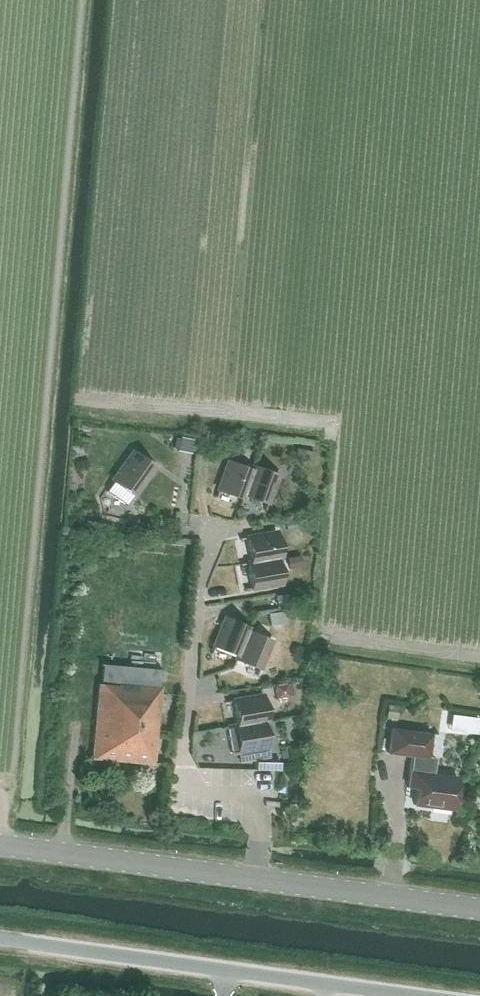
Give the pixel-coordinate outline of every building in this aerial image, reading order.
[(176,449),(189,452),(192,438),(179,436),(176,449)] [(294,457),(311,460),(314,447),(297,444),(294,457)] [(132,450),(104,489),(105,490),(126,505),(153,465),(132,450)] [(228,460),(217,489),(242,498),(244,494),(251,469),(228,460)] [(252,465),(251,469),(244,494),(267,503),(277,474),(252,465)] [(296,516),(280,518),(282,529),(298,526),(296,516)] [(245,536),(250,561),(276,557),(280,557),(276,531),(245,536)] [(299,553),(283,556),(285,568),(301,565),(299,553)] [(281,582),(276,557),(250,561),(246,562),(251,588),(281,582)] [(292,591),(275,593),(276,605),(293,602),(292,591)] [(266,612),(269,624),(285,621),(282,609),(266,612)] [(224,616),(213,645),(236,654),(247,630),(249,626),(224,616)] [(247,630),(236,654),(235,658),(259,668),(271,640),(247,630)] [(158,687),(159,669),(103,663),(101,682),(97,683),(91,757),(152,762),(161,687),(158,687)] [(276,696),(287,694),(285,683),(274,685),(276,696)] [(262,694),(232,699),(236,724),(263,720),(266,720),(262,694)] [(228,725),(226,726),(230,751),(237,750),(237,751),(267,745),(263,720),(236,724),(228,725)] [(426,755),(429,733),(390,727),(386,751),(410,754),(406,786),(415,787),(413,803),(452,808),(456,776),(431,772),(434,756),(426,755)]
